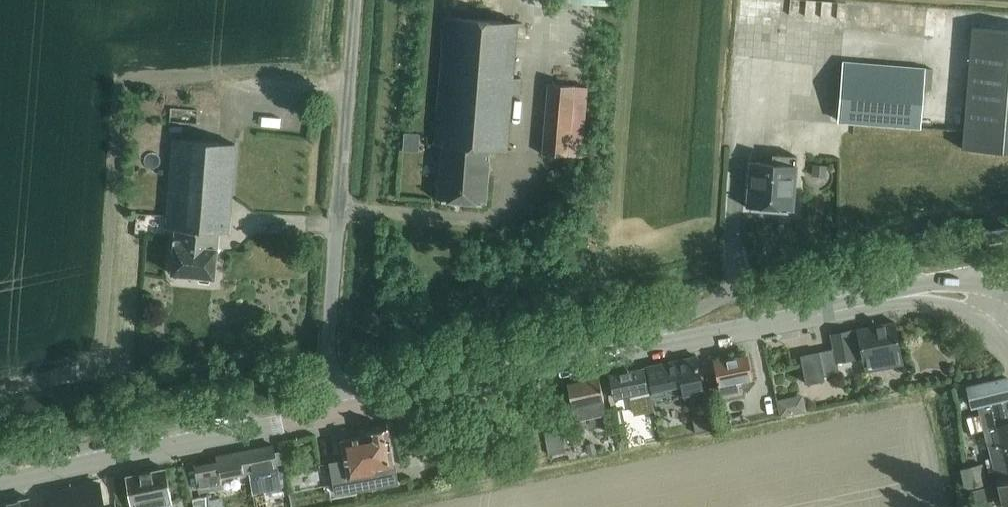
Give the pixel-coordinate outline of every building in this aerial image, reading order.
[(519,24),(444,17),(434,145),(442,146),(438,199),(486,203),(491,150),(507,151),(512,94),(521,94),(523,79),(515,78),(519,24)] [(1007,149),(1007,27),(971,25),(965,146),(1007,149)] [(920,128),(923,90),(923,89),(932,90),(934,69),(925,68),(843,62),(839,122),(920,128)] [(543,154),(568,156),(583,157),(589,87),(573,86),(548,84),(543,154)] [(923,126),(963,129),(964,118),(924,115),(923,126)] [(176,228),(173,273),(198,275),(201,280),(210,281),(214,276),(215,277),(219,232),(229,232),(236,144),(174,139),(167,227),(176,228)] [(771,163),(751,162),(747,207),(794,211),(797,166),(796,166),(797,156),(772,154),(771,163)] [(813,164),(812,176),(826,177),(827,165),(813,164)] [(989,243),(1007,239),(1007,227),(985,231),(987,243),(989,243)] [(801,355),(807,384),(826,380),(825,375),(840,372),(838,362),(863,357),(865,372),(903,364),(895,322),(832,335),(835,348),(801,355)] [(720,385),(720,386),(722,397),(746,392),(743,380),(752,378),(747,355),(715,362),(720,385)] [(654,396),(666,393),(668,402),(704,393),(696,358),(647,369),(654,396)] [(652,405),(644,369),(644,368),(610,375),(611,381),(606,382),(609,393),(614,392),(615,397),(633,393),(636,408),(652,405)] [(994,438),(988,440),(998,484),(1007,482),(1007,375),(967,385),(973,408),(983,406),(988,428),(989,434),(993,433),(994,438)] [(568,385),(576,420),(578,429),(609,422),(607,413),(599,378),(568,385)] [(790,397),(777,400),(781,416),(794,413),(790,397)] [(623,409),(617,410),(619,423),(625,421),(623,409)] [(541,413),(545,434),(548,449),(563,446),(560,431),(555,410),(541,413)] [(709,414),(693,418),(697,434),(712,430),(709,414)] [(398,483),(395,467),(389,428),(386,429),(382,426),(375,427),(372,431),(368,432),(369,436),(342,440),(346,460),(331,463),(336,493),(353,490),(351,478),(368,475),(370,488),(398,483)] [(244,451),(249,474),(252,491),(282,485),(278,465),(284,464),(281,452),(275,453),(273,445),(244,451)] [(222,479),(249,474),(244,451),(216,456),(217,462),(195,466),(200,492),(224,488),(222,479)] [(966,488),(988,483),(984,463),(961,469),(966,488)] [(133,506),(171,506),(170,503),(172,502),(165,469),(127,477),(133,506)] [(998,484),(1004,506),(1007,506),(1007,482),(998,484)] [(100,483),(71,489),(72,492),(66,493),(50,496),(52,506),(105,506),(100,483)] [(989,486),(970,490),(974,506),(994,506),(989,486)] [(194,506),(210,506),(209,496),(193,499),(194,506)] [(29,498),(0,504),(0,506),(31,506),(29,498)]
